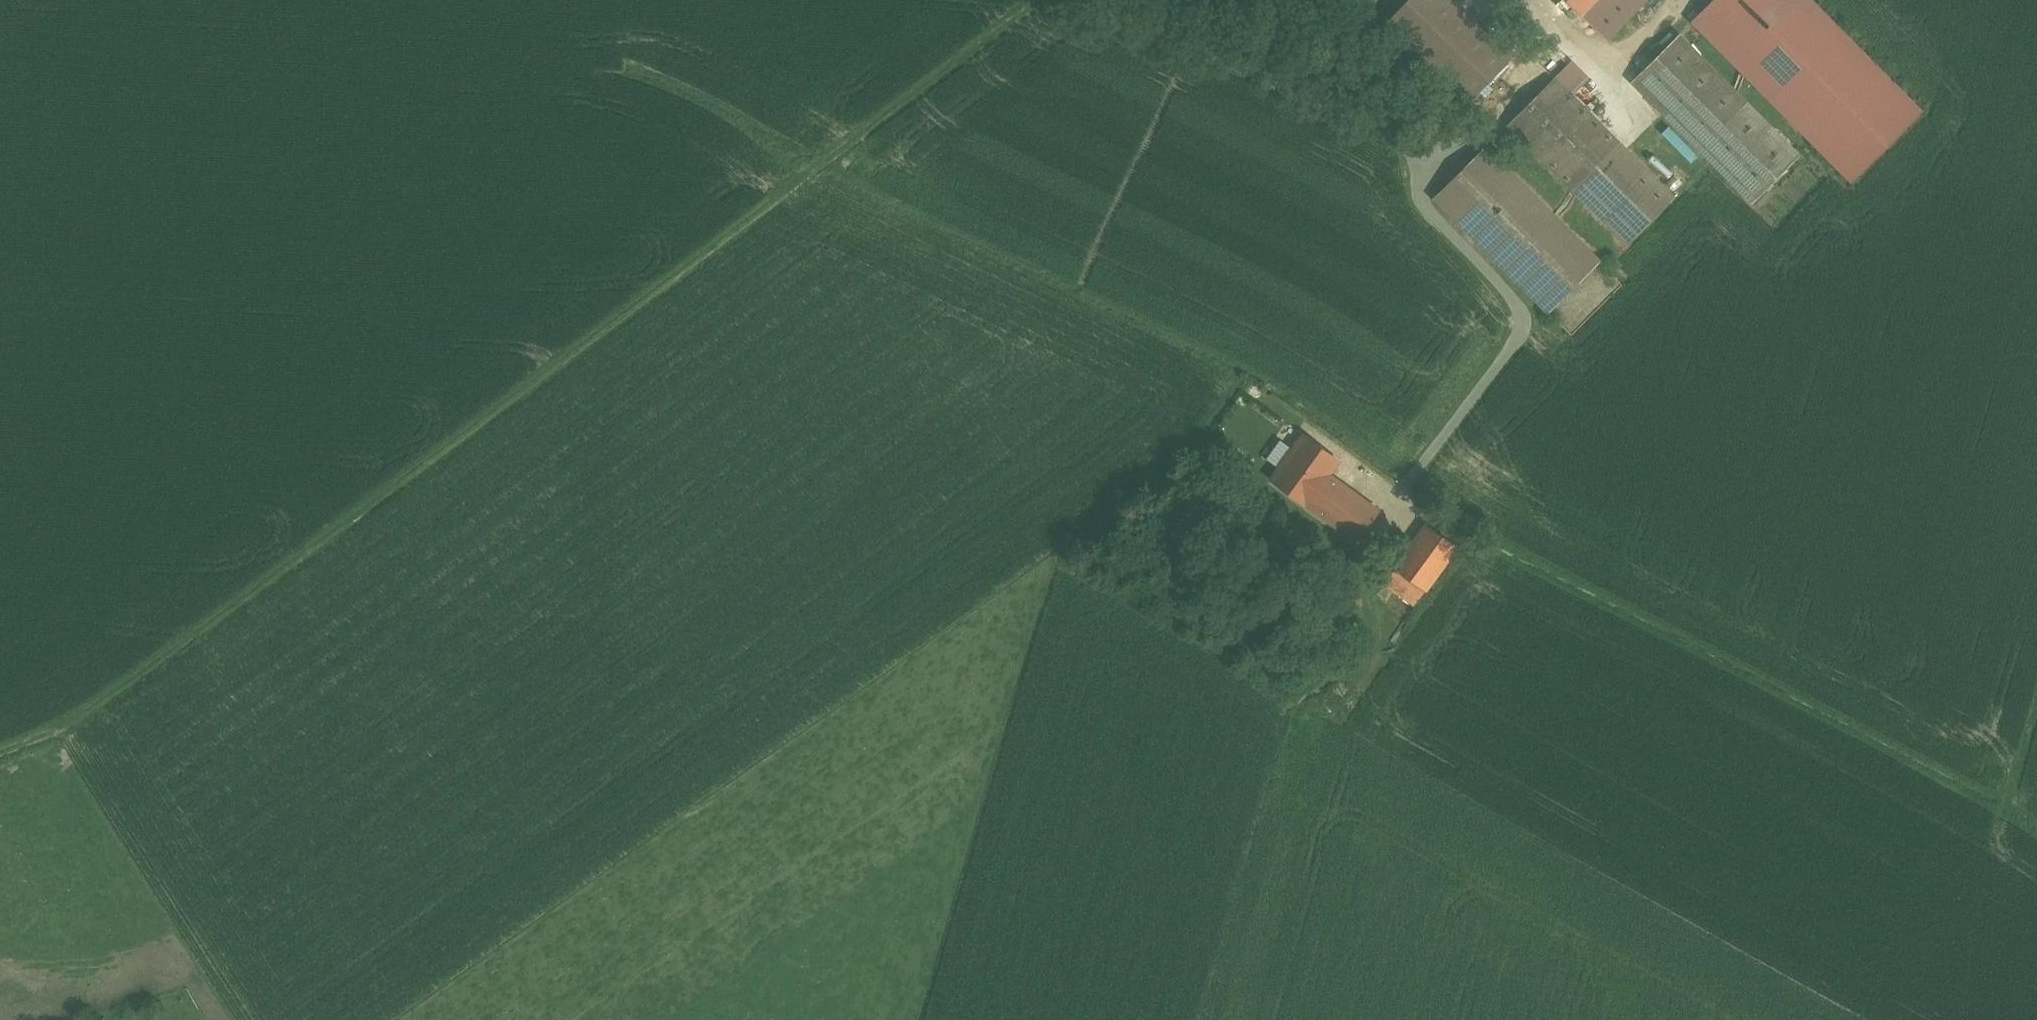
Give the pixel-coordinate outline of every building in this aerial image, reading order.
[(1460,0),(1415,0),(1392,22),(1411,41),(1419,33),(1477,92),(1514,54),(1460,0)] [(1584,18),(1601,0),(1565,0),(1584,18)] [(1628,9),(1637,0),(1619,0),(1628,9)] [(1811,0),(1717,0),(1693,24),(1852,182),(1922,111),(1811,0)] [(1680,36),(1634,82),(1702,150),(1748,105),(1680,36)] [(1620,144),(1556,79),(1510,125),(1574,190),(1620,144)] [(1799,156),(1748,105),(1702,150),(1753,202),(1799,156)] [(1600,261),(1487,148),(1436,199),(1549,312),(1600,261)] [(1339,460),(1305,435),(1272,481),(1306,505),(1307,504),(1321,515),(1343,485),(1329,475),(1339,460)] [(1343,485),(1321,515),(1357,541),(1379,511),(1343,485)] [(1428,525),(1385,584),(1415,606),(1458,547),(1428,525)]
